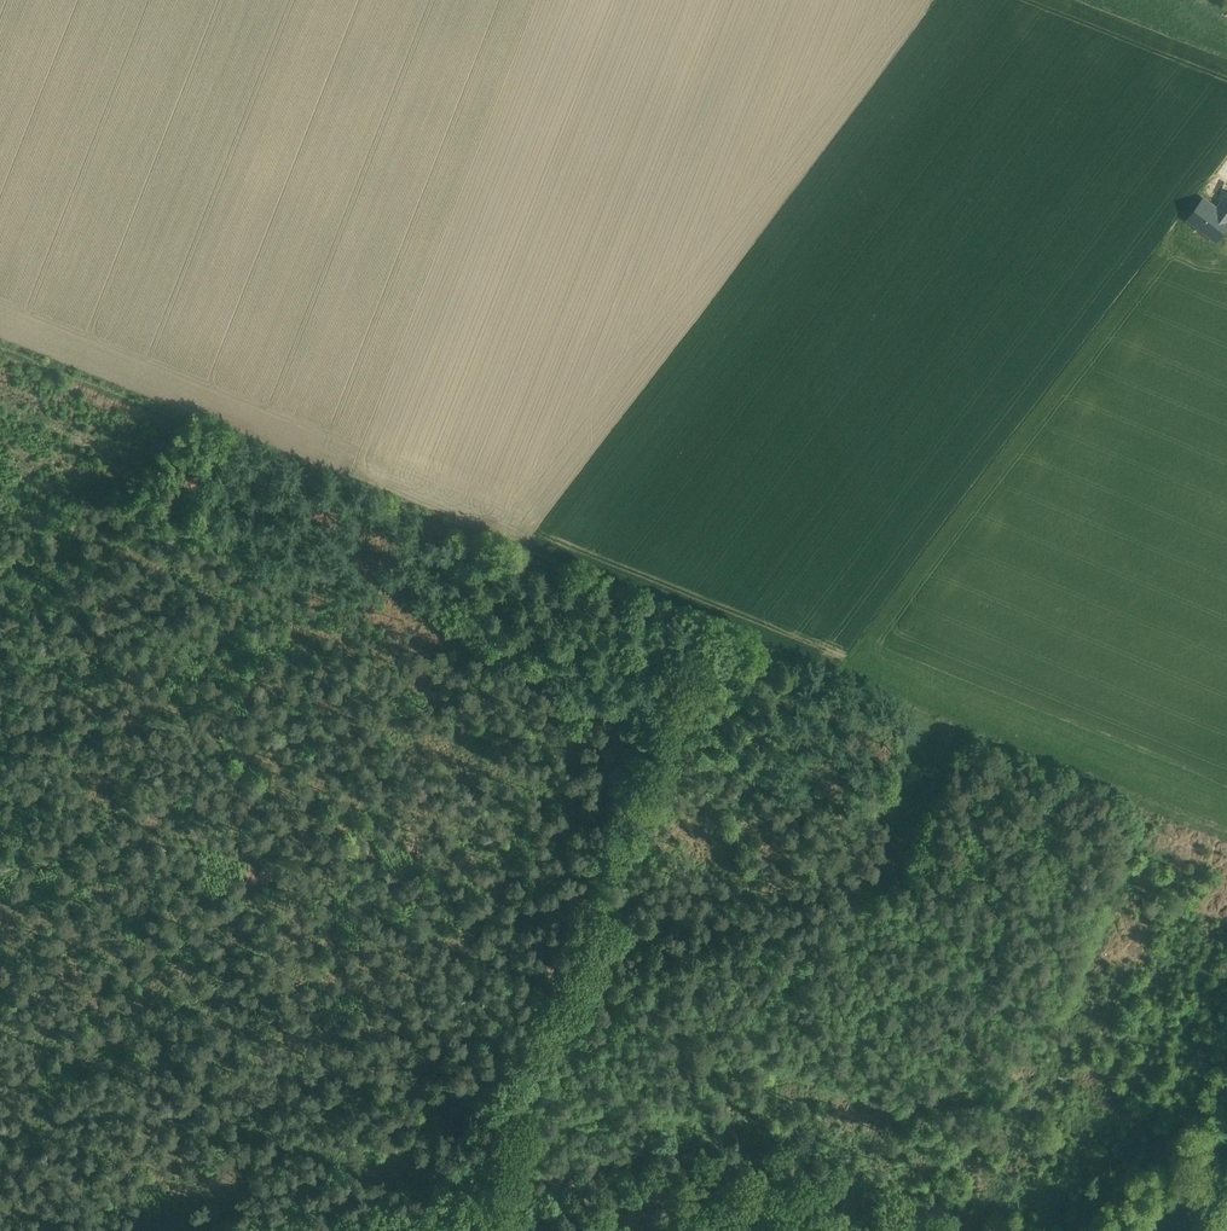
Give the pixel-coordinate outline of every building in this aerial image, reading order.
[(1226,224),(1226,194),(1218,207),(1204,198),(1189,218),(1217,238),(1226,224)]
